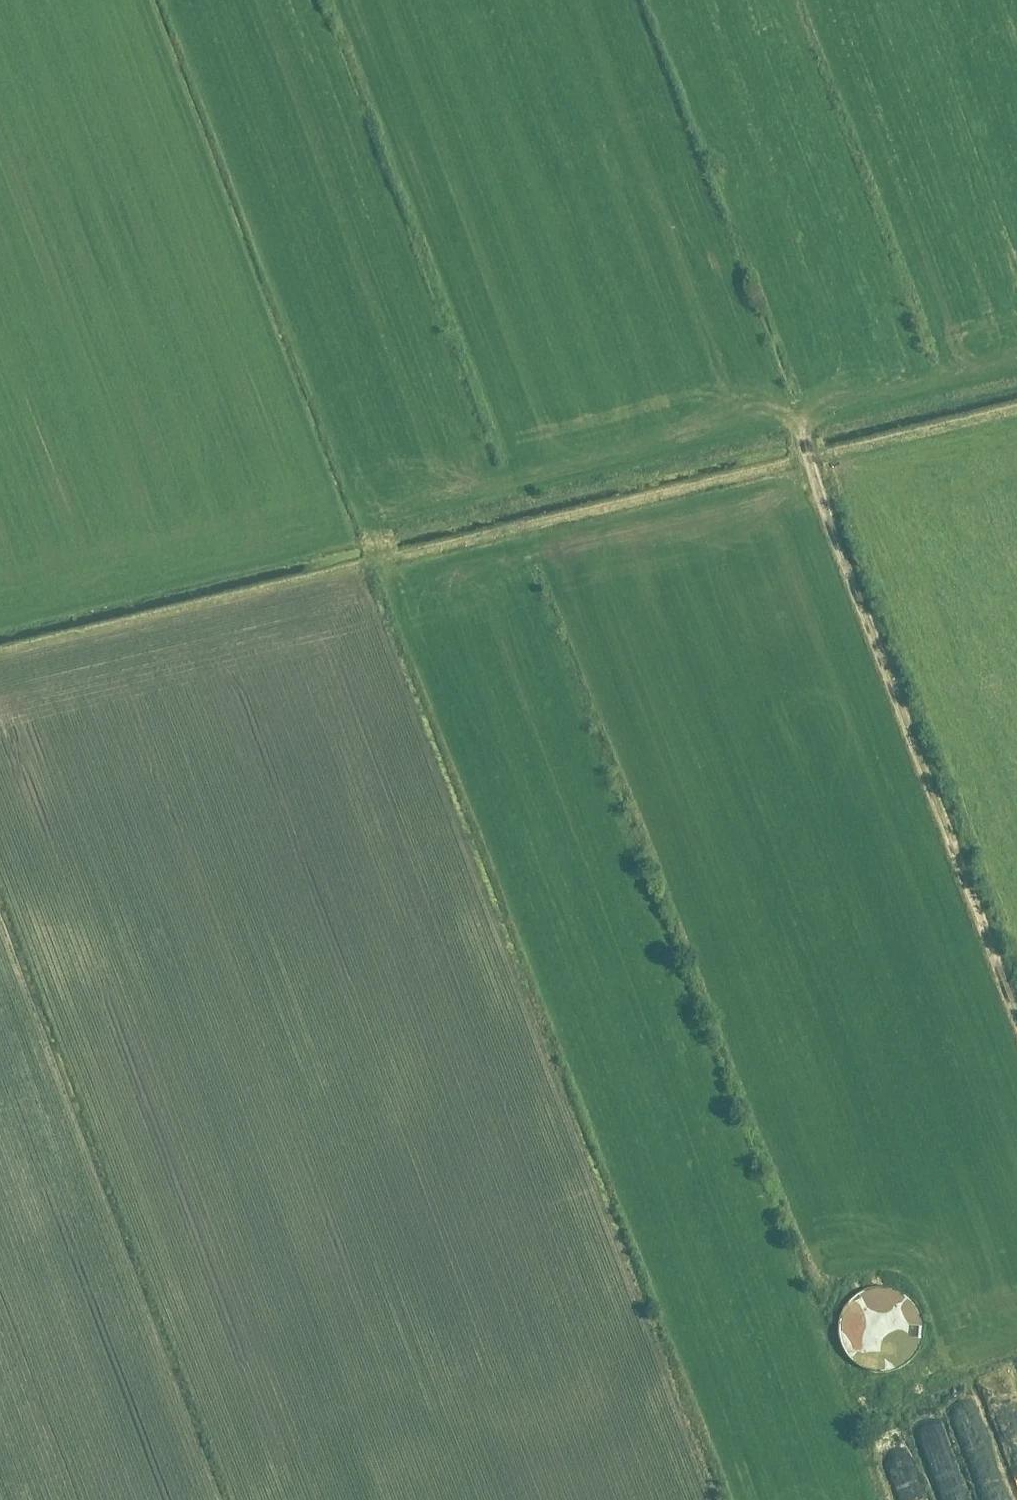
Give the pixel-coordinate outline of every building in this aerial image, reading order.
[(854,1304),(865,1320),(877,1313),(866,1296),(854,1304)] [(1012,1466),(1016,1466),(1016,1392),(1001,1395),(1012,1466)] [(972,1402),(951,1410),(965,1445),(978,1440),(992,1475),(1000,1472),(972,1402)] [(920,1432),(932,1468),(956,1460),(947,1434),(936,1437),(933,1427),(920,1432)] [(882,1453),(905,1448),(904,1438),(880,1443),(882,1453)]
